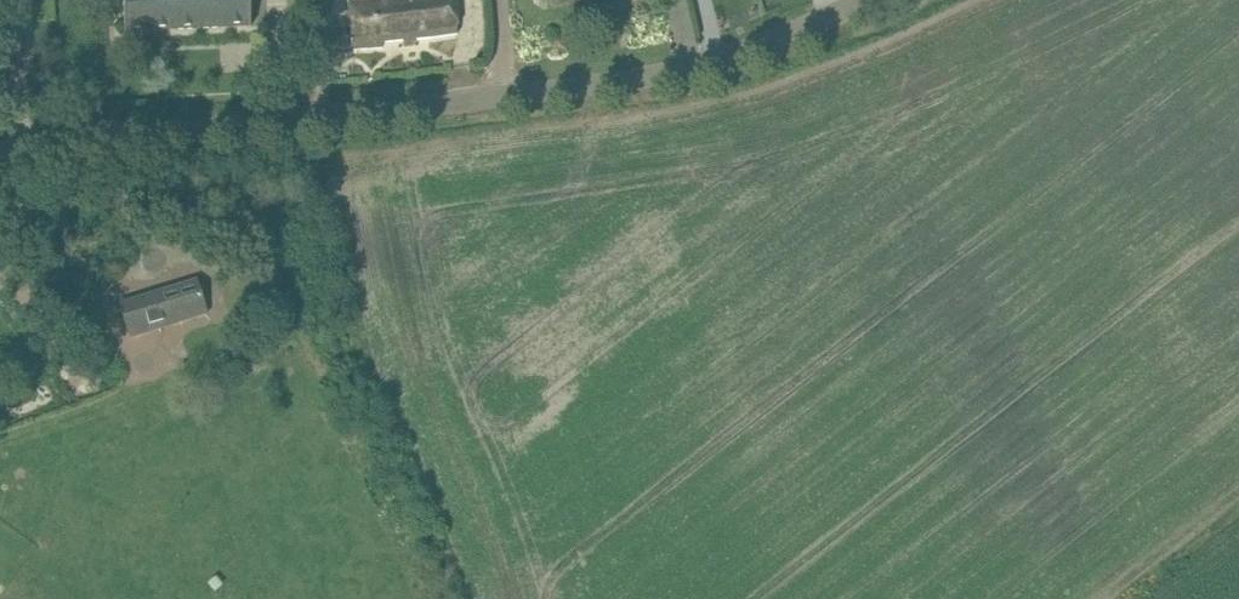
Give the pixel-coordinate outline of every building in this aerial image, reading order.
[(123,7),(124,31),(249,26),(248,0),(123,0),(123,7)] [(435,37),(458,33),(455,9),(455,0),(350,0),(353,49),(382,47),(382,42),(435,37)] [(0,241),(0,248),(8,259),(22,249),(11,233),(0,241)] [(204,303),(197,280),(121,303),(128,326),(130,337),(207,313),(204,303)]
